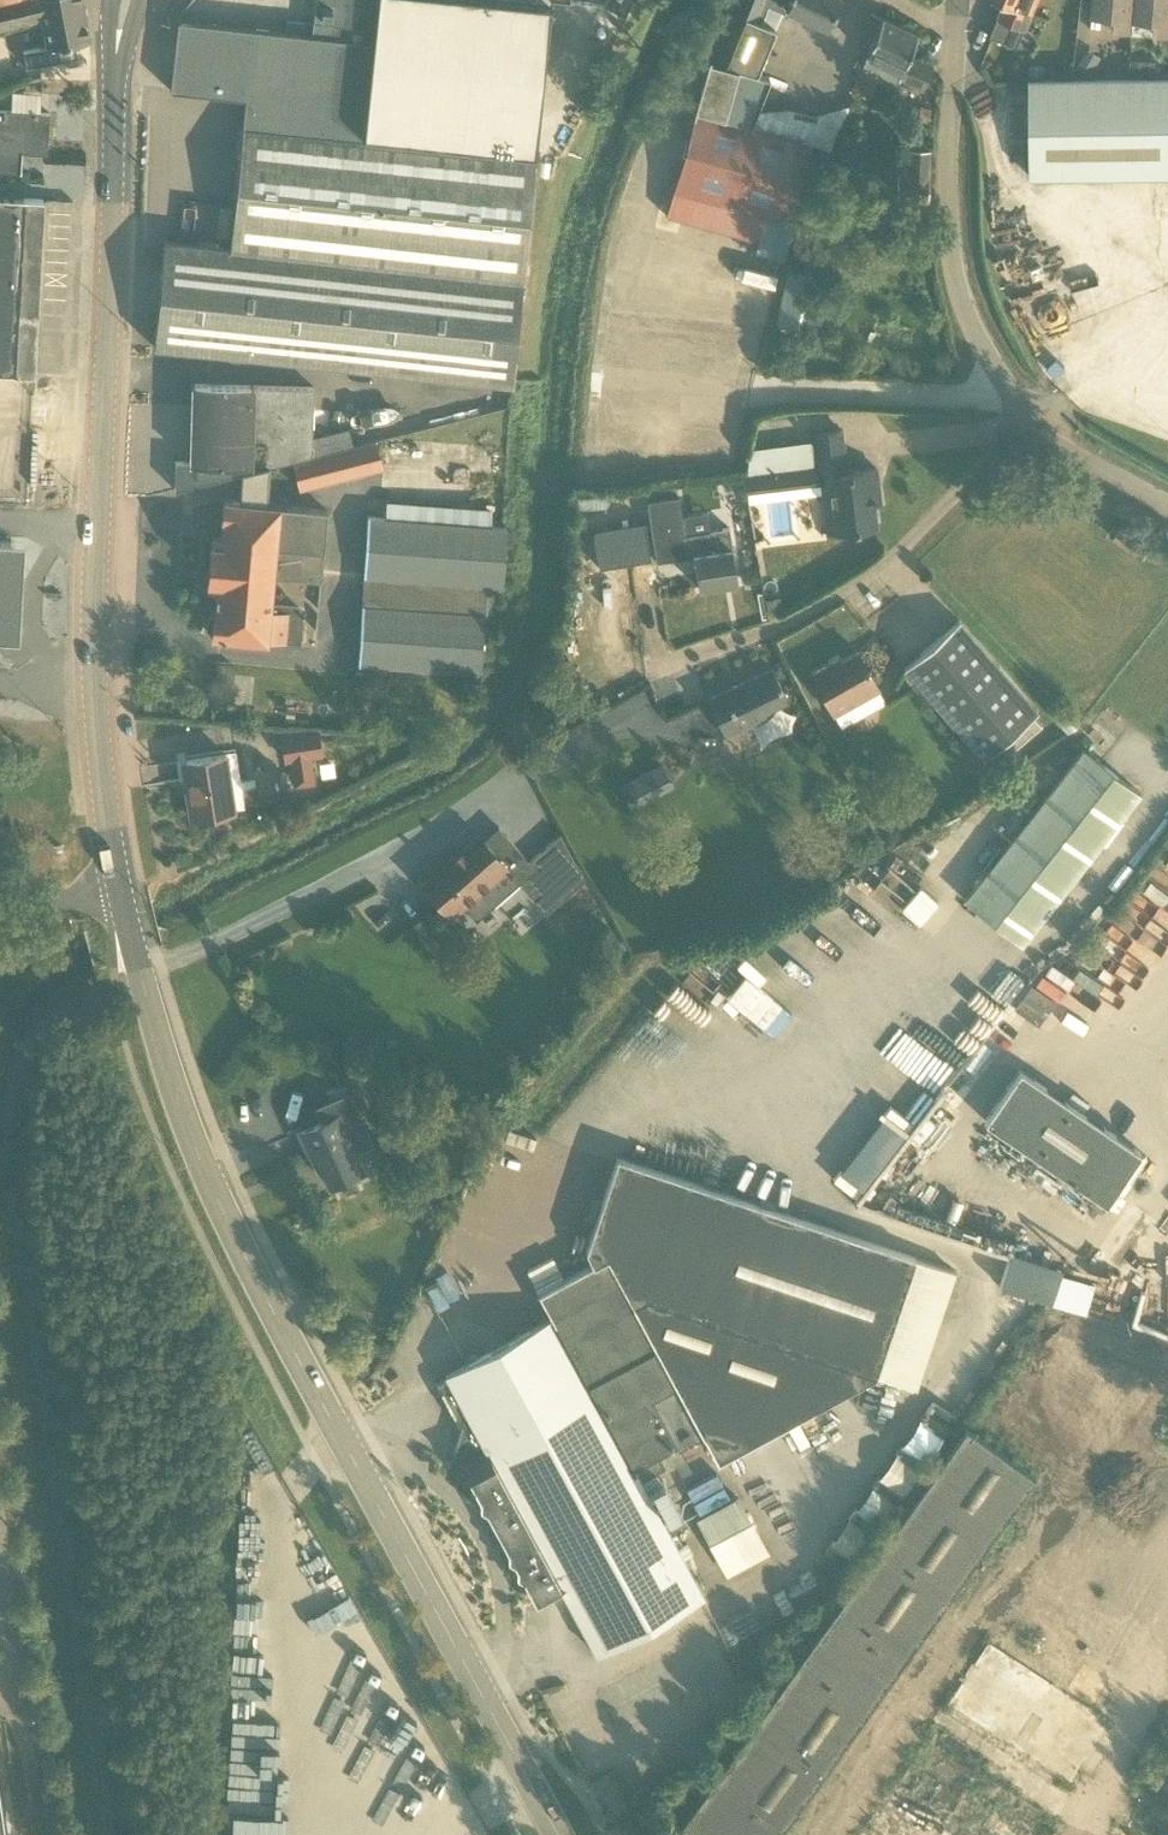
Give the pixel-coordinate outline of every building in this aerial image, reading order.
[(90,39),(82,0),(12,0),(0,3),(0,27),(43,17),(49,45),(23,51),(26,65),(78,56),(75,42),(90,39)] [(313,19),(322,20),(320,35),(315,35),(315,34),(312,33),(312,34),(307,34),(178,20),(170,90),(246,98),(230,248),(165,241),(154,346),(513,383),(551,4),(553,4),(553,0),(315,0),(313,19)] [(609,4),(628,8),(630,0),(609,0),(609,4)] [(711,57),(738,64),(758,69),(775,30),(762,26),(768,9),(784,16),(788,7),(827,23),(836,0),(735,0),(711,57)] [(1038,0),(1000,0),(1006,2),(999,18),(1026,29),(1038,0)] [(1135,0),(1092,0),(1089,20),(1113,21),(1112,33),(1131,34),(1132,22),(1133,22),(1135,0)] [(1133,22),(1154,24),(1153,37),(1167,38),(1167,0),(1135,0),(1133,22)] [(878,73),(884,76),(885,74),(901,81),(902,78),(923,89),(933,65),(909,56),(919,34),(883,17),(863,69),(877,75),(878,73)] [(1092,75),(1100,62),(1085,53),(1077,66),(1092,75)] [(791,218),(811,140),(725,116),(738,64),(711,57),(708,56),(675,188),(791,218)] [(1030,65),(1030,77),(1045,76),(1045,64),(1030,65)] [(1167,175),(1167,77),(1030,79),(1031,177),(1167,175)] [(932,108),(924,106),(920,121),(928,123),(932,108)] [(17,171),(16,172),(19,172),(20,151),(47,153),(50,112),(0,109),(0,170),(17,171)] [(908,150),(907,163),(906,174),(899,174),(898,201),(929,203),(931,151),(908,150)] [(0,196),(0,371),(35,373),(45,198),(0,196)] [(815,217),(803,214),(797,235),(809,238),(815,217)] [(909,238),(888,232),(884,245),(904,252),(909,238)] [(176,460),(175,488),(243,471),(243,469),(267,463),(270,462),(312,452),(312,453),(353,443),(349,427),(312,437),(312,384),(193,382),(191,461),(176,460)] [(815,451),(844,448),(841,429),(813,432),(815,451)] [(312,452),(270,462),(270,465),(292,460),(299,488),(384,466),(378,446),(376,437),(367,439),(353,443),(312,453),(312,452)] [(872,488),(879,487),(877,467),(847,471),(844,448),(815,451),(817,463),(766,470),(769,491),(829,483),(836,530),(876,525),(872,488)] [(270,476),(270,465),(270,462),(267,463),(243,469),(243,471),(241,500),(225,499),(222,537),(213,536),(208,588),(217,589),(215,612),(214,612),(208,617),(207,627),(212,633),(213,633),(213,635),(271,640),(272,633),(302,636),(304,608),(279,606),(280,597),(274,597),(276,575),(322,579),(325,548),(324,548),(328,508),(267,503),(270,476)] [(766,470),(744,472),(747,494),(769,491),(766,470)] [(693,554),(698,587),(738,581),(729,527),(685,534),(683,524),(679,495),(648,499),(658,559),(693,554)] [(504,583),(508,523),(368,514),(359,664),(483,671),(488,582),(504,583)] [(652,559),(646,521),(594,529),(599,566),(652,559)] [(12,540),(0,540),(0,638),(6,638),(12,540)] [(783,609),(781,596),(766,598),(769,612),(783,609)] [(959,619),(904,667),(985,758),(1040,709),(959,619)] [(841,725),(886,702),(858,650),(831,665),(829,662),(812,671),(841,725)] [(790,702),(773,668),(708,698),(729,743),(756,729),(752,721),(790,702)] [(309,755),(322,753),(318,729),(282,735),(286,759),(291,758),(295,784),(313,782),(309,755)] [(1026,942),(1141,792),(1089,747),(972,899),(1026,942)] [(186,779),(192,817),(236,809),(226,753),(187,759),(189,778),(186,779)] [(630,809),(676,786),(664,761),(618,783),(630,809)] [(486,841),(480,834),(454,856),(446,863),(442,858),(427,871),(431,876),(423,883),(451,916),(464,905),(477,920),(496,904),(482,888),(505,869),(513,878),(515,876),(529,864),(531,862),(501,828),(486,841)] [(531,862),(529,864),(564,903),(591,879),(578,864),(562,835),(531,862)] [(1140,1151),(1054,1092),(1020,1069),(986,1119),(1105,1201),(1140,1151)] [(395,1099),(401,1081),(384,1076),(378,1093),(395,1099)] [(331,1184),(366,1168),(341,1112),(301,1129),(314,1158),(318,1156),(331,1184)] [(718,1459),(876,1374),(916,1257),(618,1157),(586,1250),(593,1264),(539,1292),(553,1318),(447,1375),(472,1422),(468,1425),(465,1424),(456,1448),(459,1449),(464,1457),(460,1460),(537,1602),(562,1588),(597,1652),(704,1594),(641,1478),(684,1457),(679,1448),(704,1434),(718,1459)] [(1024,1255),(1015,1293),(1049,1301),(1078,1308),(1083,1286),(1060,1280),(1071,1236),(1058,1233),(1051,1262),(1024,1255)] [(691,1834),(776,1834),(1035,1475),(966,1425),(678,1826),(691,1834)] [(896,1452),(877,1476),(900,1495),(919,1471),(896,1452)] [(870,1484),(854,1509),(876,1523),(892,1498),(870,1484)] [(697,1519),(727,1575),(770,1553),(740,1496),(697,1519)] [(844,1517),(829,1545),(851,1557),(866,1529),(844,1517)] [(1110,1723),(990,1643),(950,1701),(1070,1782),(1110,1723)]
